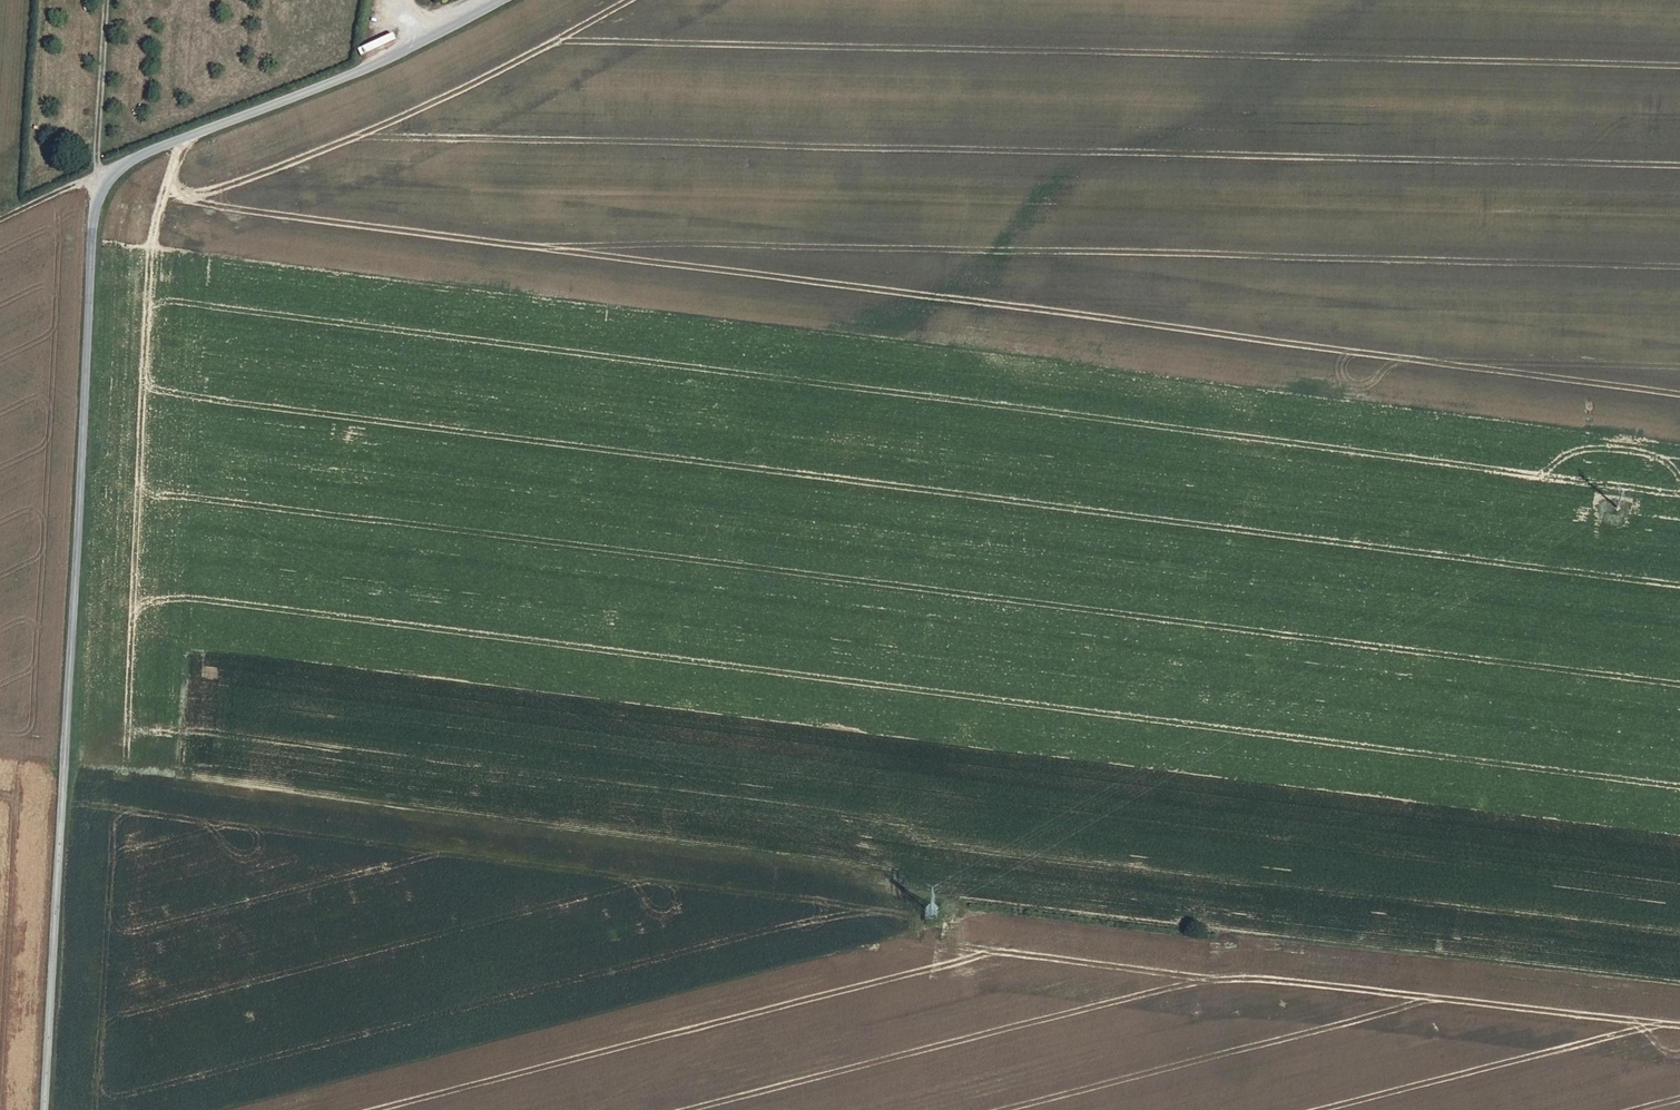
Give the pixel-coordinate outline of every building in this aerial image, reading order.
[(359,58),(382,49),(380,43),(357,51),(359,58)]
